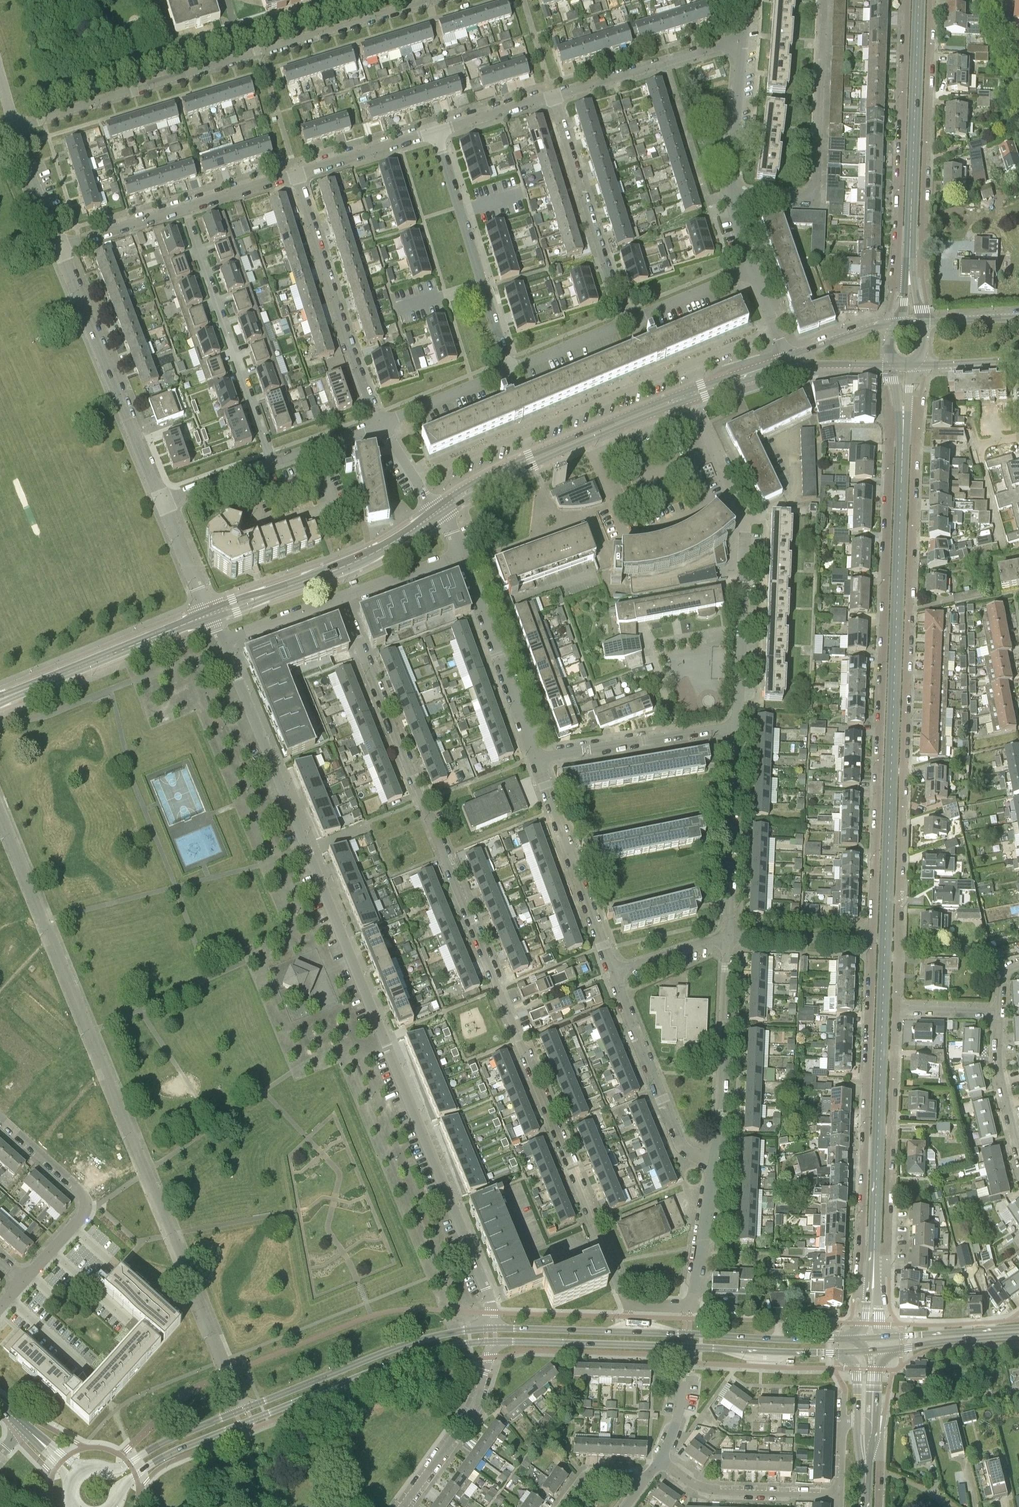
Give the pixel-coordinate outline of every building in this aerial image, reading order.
[(214,0),(165,0),(175,32),(196,26),(201,24),(220,18),(214,0)] [(220,18),(264,5),(262,0),(214,0),(220,18)] [(264,5),(266,12),(272,10),(286,6),(291,4),(305,0),(262,0),(264,5)] [(555,4),(554,0),(541,0),(543,6),(541,7),(545,19),(551,17),(547,7),(555,4)] [(792,38),(793,25),(790,25),(790,19),(791,14),(793,14),(794,1),(794,0),(774,0),(772,18),(770,55),(767,92),(785,94),(785,88),(788,88),(789,75),(790,62),(787,62),(788,57),(788,51),(791,51),(792,38)] [(887,10),(887,0),(869,0),(869,9),(887,10)] [(975,19),(976,14),(965,14),(966,7),(969,7),(969,0),(955,0),(954,6),(948,6),(948,18),(975,19)] [(495,6),(500,21),(511,17),(507,2),(495,6)] [(693,7),(697,23),(709,20),(704,4),(693,7)] [(488,24),(500,21),(495,6),(484,9),(488,24)] [(686,27),(697,23),(693,7),(681,11),(686,27)] [(477,28),(488,24),(484,9),(472,13),(477,28)] [(869,23),(886,23),(887,10),(869,9),(869,23)] [(674,30),(686,27),(681,11),(670,15),(674,30)] [(466,31),(477,28),(472,13),(461,16),(466,31)] [(663,34),(674,30),(670,15),(658,18),(663,34)] [(454,35),(466,31),(461,16),(450,20),(454,35)] [(651,37),(663,34),(658,18),(646,22),(651,37)] [(975,19),(948,18),(947,32),(968,33),(968,26),(979,27),(980,20),(975,19)] [(443,38),(454,35),(450,20),(438,23),(443,38)] [(608,51),(619,47),(615,31),(613,27),(607,29),(605,22),(599,24),(608,51)] [(639,41),(651,37),(646,22),(635,25),(634,22),(629,23),(633,35),(637,34),(639,41)] [(629,36),(633,35),(629,23),(625,25),(626,28),(615,31),(619,47),(631,44),(629,36)] [(868,36),(886,36),(886,23),(869,23),(868,36)] [(596,54),(608,51),(599,24),(594,25),(596,33),(590,34),(591,39),(596,54)] [(417,30),(422,44),(433,41),(429,26),(417,30)] [(411,48),(422,44),(417,30),(406,33),(411,48)] [(399,51),(411,48),(406,33),(395,37),(399,51)] [(868,49),(885,49),(886,36),(868,36),(868,49)] [(388,55),(399,51),(395,37),(383,40),(388,55)] [(585,58),(596,54),(591,39),(580,42),(585,58)] [(376,58),(388,55),(383,40),(372,43),(376,58)] [(573,61),(585,58),(580,42),(568,46),(573,61)] [(365,62),(376,58),(372,43),(361,47),(365,62)] [(561,65),(573,61),(568,46),(557,49),(561,65)] [(867,62),(885,62),(885,49),(868,49),(867,62)] [(340,53),(344,68),(356,65),(351,50),(340,53)] [(333,72),(344,68),(340,53),(328,57),(333,72)] [(975,62),(988,63),(988,54),(976,54),(975,62)] [(321,75),(333,72),(328,57),(317,60),(321,75)] [(310,79),(321,75),(317,60),(305,64),(310,79)] [(949,75),(970,76),(970,61),(949,60),(949,75)] [(513,64),(518,79),(529,75),(524,61),(513,64)] [(867,75),(885,75),(885,62),(867,62),(867,75)] [(299,82),(310,79),(305,64),(294,67),(299,82)] [(506,82),(518,79),(513,64),(502,68),(506,82)] [(287,86),(299,82),(294,67),(283,71),(287,86)] [(495,86),(506,82),(502,68),(490,71),(495,86)] [(483,89),(495,86),(490,71),(479,75),(483,89)] [(866,88),(884,88),(885,75),(867,75),(866,88)] [(970,76),(949,75),(948,90),(969,91),(970,76)] [(446,82),(450,97),(462,94),(457,79),(446,82)] [(239,84),(243,99),(255,96),(250,81),(239,84)] [(439,101),(450,97),(446,82),(435,86),(439,101)] [(649,98),(664,93),(660,82),(646,86),(649,98)] [(232,103),(243,99),(239,84),(227,88),(232,103)] [(428,104),(439,101),(435,86),(423,89),(428,104)] [(220,106),(232,103),(227,88),(216,91),(220,106)] [(866,101),(884,101),(884,88),(866,88),(862,88),(861,101),(866,101)] [(416,108),(428,104),(423,89),(412,93),(416,108)] [(209,110),(220,106),(216,91),(204,95),(209,110)] [(978,100),(990,100),(991,92),(978,92),(978,100)] [(405,111),(416,108),(412,93),(400,96),(405,111)] [(653,109),(667,105),(664,93),(649,98),(653,109)] [(198,113),(209,110),(204,95),(193,98),(198,113)] [(394,115),(405,111),(400,96),(389,100),(394,115)] [(186,117),(198,113),(193,98),(182,102),(186,117)] [(382,118),(394,115),(389,100),(378,103),(382,118)] [(977,108),(990,108),(990,100),(978,100),(977,108)] [(866,114),(883,115),(884,101),(866,101),(866,114)] [(371,122),(382,118),(378,103),(366,107),(371,122)] [(578,119),(594,115),(590,103),(575,108),(578,119)] [(163,108),(167,122),(179,119),(174,104),(163,108)] [(656,121),(671,116),(667,105),(653,109),(656,121)] [(779,149),(779,144),(780,139),(782,139),(784,126),(785,113),(783,113),(783,107),(765,105),(761,142),(757,179),(775,181),(775,175),(778,176),(780,163),(781,150),(779,149)] [(947,122),(968,123),(969,107),(948,107),(947,122)] [(156,126),(167,122),(163,108),(151,111),(156,126)] [(144,129),(156,126),(151,111),(140,115),(144,129)] [(854,126),(883,127),(883,115),(866,114),(865,120),(851,119),(850,126),(854,126)] [(133,133),(144,129),(140,115),(129,118),(133,133)] [(335,119),(339,133),(351,130),(346,115),(335,119)] [(582,131),(597,126),(594,115),(578,119),(582,131)] [(660,132),(675,128),(671,116),(656,121),(660,132)] [(122,136),(133,133),(129,118),(117,122),(122,136)] [(530,135),(545,130),(541,118),(526,123),(530,135)] [(328,137),(339,133),(335,119),(323,122),(328,137)] [(110,140),(122,136),(117,122),(106,125),(106,127),(102,128),(106,139),(110,138),(110,140)] [(316,140),(328,137),(323,122),(312,126),(316,140)] [(968,123),(947,122),(947,137),(968,138),(968,123)] [(305,144),(316,140),(312,126),(300,129),(305,144)] [(585,143),(601,138),(597,126),(582,131),(585,143)] [(865,140),(883,141),(883,127),(854,126),(854,130),(860,130),(859,140),(865,140)] [(664,144),(678,139),(675,128),(660,132),(664,144)] [(533,147),(549,142),(545,130),(530,135),(530,136),(528,136),(528,138),(526,139),(527,141),(526,141),(529,148),(533,147)] [(981,149),(984,148),(982,140),(979,141),(978,137),(971,139),(972,143),(968,144),(970,153),(981,149)] [(69,154),(83,149),(80,138),(65,142),(69,154)] [(462,154),(481,148),(477,138),(459,143),(462,154)] [(589,154),(604,149),(601,138),(585,143),(589,154)] [(257,143),(261,157),(272,154),(268,139),(257,143)] [(667,155),(682,151),(678,139),(664,144),(667,155)] [(844,152),(844,139),(842,139),(828,139),(828,151),(844,152)] [(865,152),(882,153),(883,141),(865,140),(865,152)] [(537,159),(552,155),(549,142),(533,147),(537,159)] [(250,161),(261,157),(257,143),(245,146),(250,161)] [(996,166),(1018,158),(1014,145),(999,150),(1001,156),(993,158),(996,166)] [(238,164),(250,161),(245,146),(234,150),(238,164)] [(484,159),(481,148),(462,154),(466,164),(484,159)] [(593,166),(608,161),(613,159),(609,148),(604,149),(589,154),(593,166)] [(72,165),(87,161),(83,149),(69,154),(72,165)] [(971,164),(983,160),(981,149),(970,153),(969,153),(971,164)] [(227,168),(238,164),(234,150),(222,153),(227,168)] [(671,167),(685,162),(682,151),(667,155),(671,167)] [(865,165),(882,166),(882,153),(865,152),(865,165)] [(215,171),(227,168),(222,153),(211,157),(215,171)] [(541,171),(556,167),(552,155),(537,159),(541,171)] [(204,175),(215,171),(211,157),(199,160),(204,175)] [(996,166),(999,175),(1007,172),(1008,176),(1018,172),(1018,160),(1018,158),(996,166)] [(484,160),(484,159),(466,164),(469,175),(487,169),(484,160)] [(972,170),(984,166),(983,160),(971,164),(972,170)] [(75,176),(90,172),(87,161),(72,165),(75,176)] [(596,177),(611,172),(608,161),(593,166),(596,177)] [(180,166),(185,180),(196,177),(192,162),(180,166)] [(382,179),(400,173),(397,162),(378,168),(382,179)] [(674,178),(689,174),(685,162),(671,167),(674,178)] [(864,178),(881,179),(882,166),(865,165),(864,178)] [(174,184),(185,180),(180,166),(169,169),(174,184)] [(973,176),(985,172),(984,166),(972,170),(973,176)] [(545,184),(560,179),(556,167),(541,171),(545,184)] [(945,180),(967,181),(967,168),(962,168),(945,167),(945,180)] [(838,178),(840,178),(840,169),(827,168),(827,177),(838,178)] [(162,187),(174,184),(169,169),(158,172),(162,187)] [(490,180),(487,169),(469,175),(472,186),(490,180)] [(79,188),(94,183),(90,172),(75,176),(79,188)] [(151,191),(162,187),(158,172),(146,176),(151,191)] [(600,189),(615,184),(611,172),(596,177),(600,189)] [(975,187),(987,183),(985,172),(973,176),(975,187)] [(382,179),(385,189),(403,183),(400,173),(382,179)] [(678,190),(692,185),(689,174),(674,178),(678,190)] [(139,194),(151,191),(146,176),(135,179),(139,194)] [(864,191),(881,192),(881,179),(864,178),(864,191)] [(128,198),(139,194),(135,179),(123,183),(128,198)] [(548,196),(564,191),(560,179),(545,184),(548,196)] [(967,181),(945,180),(944,192),(962,193),(962,192),(966,193),(967,181)] [(322,199),(338,194),(342,193),(339,183),(335,184),(334,181),(318,186),(322,199)] [(82,199),(97,195),(94,183),(79,188),(82,199)] [(385,189),(388,199),(406,194),(403,183),(385,189)] [(603,200),(619,195),(615,184),(600,189),(603,200)] [(681,201),(696,197),(692,185),(678,190),(681,201)] [(983,201),(994,198),(990,185),(979,188),(983,201)] [(552,208),(567,203),(564,191),(548,196),(552,208)] [(856,204),(881,205),(881,192),(864,191),(857,191),(856,204)] [(326,211),(341,206),(338,194),(322,199),(326,211)] [(389,204),(391,210),(409,204),(406,194),(388,199),(389,204)] [(97,195),(82,199),(86,211),(100,206),(97,195)] [(607,212),(622,207),(619,195),(603,200),(607,212)] [(273,213),(289,208),(285,196),(269,201),(273,213)] [(696,197),(681,201),(685,213),(699,208),(696,197)] [(531,201),(532,209),(540,208),(539,199),(531,201)] [(240,203),(234,205),(238,216),(244,214),(240,203)] [(556,220),(571,215),(567,203),(552,208),(556,220)] [(829,216),(843,216),(843,203),(829,203),(829,216)] [(391,210),(394,220),(412,214),(409,204),(391,210)] [(863,217),(880,218),(881,205),(856,204),(864,204),(863,217)] [(330,223),(345,218),(341,206),(326,211),(330,223)] [(610,223),(626,218),(622,207),(607,212),(610,223)] [(277,225),(292,220),(289,208),(273,213),(277,225)] [(228,224),(224,213),(202,221),(206,232),(228,224)] [(410,227),(416,225),(412,214),(394,220),(398,231),(410,227)] [(559,232),(575,228),(571,215),(556,220),(559,232)] [(811,301),(805,284),(781,216),(761,223),(757,224),(797,339),(836,326),(827,302),(810,308),(808,301),(811,301)] [(863,230),(880,230),(880,218),(863,217),(863,230)] [(242,228),(244,234),(250,232),(246,218),(234,221),(237,230),(242,228)] [(333,235),(349,230),(345,218),(330,223),(333,235)] [(614,235),(629,230),(626,218),(610,223),(614,235)] [(281,237),(296,233),(292,220),(277,225),(281,237)] [(349,222),(353,241),(358,240),(354,221),(349,222)] [(488,239),(506,233),(503,222),(485,228),(488,239)] [(704,222),(686,228),(689,239),(707,233),(704,222)] [(228,224),(206,232),(210,243),(221,239),(223,245),(234,241),(228,224)] [(818,226),(812,225),(811,254),(824,255),(825,226),(818,226)] [(163,226),(152,230),(159,248),(181,241),(177,230),(166,233),(163,226)] [(563,244),(579,240),(575,228),(559,232),(563,244)] [(337,247),(353,242),(349,230),(333,235),(337,247)] [(629,230),(614,235),(617,246),(633,241),(629,230)] [(863,243),(880,243),(880,230),(863,230),(863,243)] [(140,246),(146,243),(142,233),(136,235),(140,246)] [(284,249),(300,245),(296,233),(281,237),(284,249)] [(400,239),(403,249),(421,244),(418,233),(400,239)] [(508,238),(506,233),(488,239),(491,249),(509,243),(508,238)] [(689,239),(692,249),(710,244),(707,233),(689,239)] [(244,252),(255,248),(251,235),(236,240),(238,247),(242,246),(244,252)] [(990,241),(991,239),(975,238),(975,254),(976,254),(976,262),(962,262),(962,274),(971,274),(970,277),(975,277),(975,281),(979,281),(979,290),(994,291),(994,274),(996,274),(998,271),(1007,271),(1007,255),(998,255),(998,241),(990,241)] [(579,240),(563,244),(567,257),(582,252),(579,240)] [(159,248),(165,265),(176,261),(174,256),(185,252),(181,241),(159,248)] [(240,258),(234,241),(223,245),(214,248),(216,253),(214,254),(218,266),(229,262),(240,258)] [(341,259),(357,255),(353,242),(337,247),(341,259)] [(857,256),(879,256),(880,243),(863,243),(858,242),(857,256)] [(513,254),(509,243),(491,249),(495,259),(513,254)] [(406,257),(406,260),(425,254),(421,244),(403,249),(406,257)] [(710,244),(692,249),(695,260),(713,254),(710,244)] [(288,262),(304,257),(300,245),(284,249),(288,262)] [(641,260),(638,248),(620,254),(624,266),(641,260)] [(98,268),(114,262),(109,250),(94,256),(98,268)] [(241,257),(246,271),(262,266),(258,252),(241,257)] [(406,260),(410,270),(428,265),(427,262),(425,254),(406,260)] [(516,264),(513,254),(495,259),(496,265),(498,270),(516,264)] [(345,272),(360,267),(357,255),(341,259),(345,272)] [(841,269),(879,270),(879,256),(857,256),(857,262),(842,261),(841,269)] [(292,274),(307,269),(304,257),(288,262),(292,274)] [(184,258),(176,261),(165,265),(171,282),(182,279),(193,275),(188,263),(186,264),(184,258)] [(246,275),(240,258),(229,262),(231,267),(220,271),(224,283),(246,275)] [(644,270),(641,260),(624,266),(627,276),(644,270)] [(103,280),(118,274),(114,262),(98,268),(103,280)] [(501,280),(519,275),(516,264),(498,270),(501,280)] [(410,270),(413,281),(425,277),(431,275),(428,265),(410,270)] [(560,270),(559,265),(552,267),(555,277),(562,275),(560,270)] [(348,284),(364,279),(360,267),(345,272),(348,284)] [(296,286),(311,281),(307,269),(292,274),(296,286)] [(857,283),(878,284),(879,270),(841,269),(841,277),(857,277),(857,283)] [(588,270),(570,276),(573,287),(592,281),(588,270)] [(647,280),(644,270),(627,276),(631,286),(647,280)] [(107,291),(123,286),(118,274),(103,280),(107,291)] [(251,291),(246,275),(224,283),(228,294),(239,290),(241,295),(251,291)] [(182,279),(171,282),(177,299),(198,291),(194,280),(184,284),(182,279)] [(352,296),(368,291),(364,279),(348,284),(352,296)] [(299,298),(315,293),(311,281),(296,286),(299,298)] [(573,287),(576,297),(595,292),(592,281),(573,287)] [(840,295),(878,296),(878,284),(857,283),(860,283),(860,289),(840,288),(840,295)] [(507,290),(504,291),(507,301),(525,296),(522,285),(507,290)] [(112,303),(127,298),(123,286),(107,291),(112,303)] [(198,291),(177,299),(182,316),(193,312),(192,307),(202,303),(198,291)] [(258,309),(251,291),(241,295),(232,298),(234,304),(232,305),(236,317),(247,313),(258,309)] [(356,308),(372,303),(368,291),(352,296),(356,308)] [(595,292),(576,297),(580,308),(598,302),(595,292)] [(303,310),(319,306),(315,293),(299,298),(303,310)] [(878,296),(840,295),(835,295),(835,300),(831,300),(835,314),(858,312),(858,310),(877,311),(877,308),(879,307),(879,304),(877,302),(878,296)] [(529,306),(525,296),(507,301),(511,312),(529,306)] [(116,315),(131,310),(127,298),(112,303),(116,315)] [(360,320),(375,315),(372,303),(356,308),(360,320)] [(560,402),(606,383),(655,363),(655,364),(664,360),(664,359),(720,336),(722,335),(747,325),(739,305),(664,336),(663,333),(637,344),(638,347),(522,395),(521,392),(495,403),(496,406),(421,437),(429,456),(513,422),(513,423),(522,419),(521,418),(560,402)] [(307,322),(322,318),(319,306),(303,310),(307,322)] [(532,317),(529,306),(511,312),(514,322),(532,317)] [(202,309),(193,312),(182,316),(189,333),(199,329),(210,326),(206,314),(204,315),(202,309)] [(263,325),(258,309),(247,313),(249,318),(238,322),(242,333),(263,325)] [(121,327),(136,322),(131,310),(116,315),(121,327)] [(363,332),(379,327),(375,315),(360,320),(363,332)] [(532,317),(514,322),(517,333),(535,328),(532,317)] [(311,335),(326,330),(322,318),(307,322),(311,335)] [(426,323),(429,334),(447,328),(444,318),(429,322),(428,322),(426,323)] [(281,320),(285,335),(291,334),(288,319),(281,320)] [(125,339),(140,334),(136,322),(121,327),(125,339)] [(264,326),(271,339),(275,337),(269,324),(264,326)] [(256,340),(258,346),(269,342),(263,325),(242,333),(246,344),(256,340)] [(379,327),(363,332),(367,344),(383,339),(379,327)] [(429,334),(432,344),(450,339),(447,328),(429,334)] [(199,329),(189,333),(194,349),(216,342),(212,331),(201,335),(199,329)] [(315,347),(330,342),(326,330),(311,335),(315,347)] [(130,351),(145,346),(140,334),(125,339),(130,351)] [(432,344),(435,355),(453,349),(450,339),(432,344)] [(216,342),(194,350),(200,366),(211,363),(209,357),(220,353),(216,342)] [(269,342),(258,346),(260,351),(249,355),(254,367),(264,363),(275,359),(269,342)] [(330,342),(315,347),(318,359),(334,354),(330,342)] [(134,363),(149,357),(145,346),(130,351),(134,363)] [(435,355),(439,366),(457,360),(453,349),(435,355)] [(374,368),(392,362),(389,351),(371,357),(374,368)] [(139,375),(154,369),(149,357),(134,363),(139,375)] [(275,359),(264,363),(266,369),(255,372),(259,384),(281,376),(275,359)] [(392,362),(374,368),(378,378),(396,373),(392,362)] [(213,368),(211,363),(200,366),(206,384),(228,376),(224,364),(213,368)] [(154,369),(139,375),(143,387),(158,381),(154,369)] [(396,373),(378,378),(381,389),(399,383),(396,373)] [(340,374),(320,381),(324,392),(344,385),(340,374)] [(274,391),(276,396),(285,393),(285,394),(287,393),(281,376),(259,384),(263,395),(274,391)] [(956,400),(990,399),(990,403),(995,403),(995,398),(1008,398),(1007,379),(956,382),(956,379),(950,379),(950,390),(956,390),(956,400)] [(217,380),(207,384),(209,390),(214,388),(219,386),(217,380)] [(815,405),(846,398),(847,380),(812,386),(815,405)] [(874,424),(874,409),(874,399),(875,381),(847,380),(846,398),(815,405),(818,415),(817,415),(818,425),(828,424),(831,423),(874,424)] [(219,386),(214,388),(218,400),(234,394),(230,383),(219,386)] [(348,396),(344,385),(324,392),(328,403),(348,396)] [(183,415),(179,404),(175,392),(171,394),(170,393),(168,394),(168,395),(149,402),(149,403),(153,414),(157,424),(157,425),(165,422),(166,423),(167,423),(167,424),(168,424),(169,423),(170,423),(170,422),(171,422),(171,421),(171,420),(183,415)] [(285,393),(276,396),(265,400),(269,412),(289,405),(285,394),(285,393)] [(218,400),(222,411),(227,409),(238,406),(234,394),(218,400)] [(781,495),(778,487),(774,479),(770,470),(766,462),(762,454),(758,445),(755,438),(760,435),(761,438),(770,434),(778,430),(786,426),(794,422),(803,418),(811,414),(806,405),(801,395),(785,402),(777,406),(753,418),(752,417),(725,430),(734,448),(736,448),(739,454),(743,463),(747,471),(751,479),(755,488),(759,496),(763,504),(781,495)] [(352,408),(348,396),(328,403),(332,415),(352,408)] [(273,423),(293,416),(289,405),(269,412),(273,423)] [(934,419),(965,420),(965,418),(959,418),(959,412),(953,411),(953,408),(934,408),(934,419)] [(227,409),(222,411),(217,413),(219,419),(224,418),(230,416),(227,409)] [(230,416),(224,418),(228,428),(244,422),(240,412),(230,416)] [(294,415),(298,426),(304,424),(299,412),(294,415)] [(297,427),(293,416),(273,423),(277,434),(297,427)] [(934,430),(953,430),(953,424),(964,424),(965,420),(934,419),(934,430)] [(247,432),(244,422),(228,428),(231,438),(247,432)] [(173,436),(179,434),(184,432),(181,425),(170,429),(173,436)] [(933,442),(967,443),(964,430),(953,430),(934,430),(933,442)] [(231,438),(235,449),(251,443),(247,432),(231,438)] [(173,436),(163,440),(166,450),(182,444),(179,434),(173,436)] [(848,464),(849,464),(855,464),(872,465),(873,450),(862,450),(862,444),(835,443),(835,450),(849,450),(848,464)] [(186,454),(182,444),(166,450),(170,460),(186,454)] [(381,479),(379,469),(379,467),(380,467),(378,459),(378,457),(377,458),(375,449),(354,453),(355,455),(352,456),(353,462),(353,463),(355,472),(358,471),(358,473),(360,483),(362,493),(364,504),(366,514),(367,524),(389,520),(387,510),(385,500),(383,489),(381,479)] [(170,460),(173,470),(190,465),(186,454),(170,460)] [(961,467),(966,467),(966,461),(951,460),(951,454),(933,454),(932,466),(952,467),(961,467)] [(986,462),(988,470),(1000,467),(1003,479),(1018,475),(1018,464),(1013,465),(1010,455),(986,462)] [(872,465),(855,464),(854,478),(871,479),(872,465)] [(960,478),(970,478),(973,478),(973,476),(970,476),(968,476),(968,468),(966,467),(961,467),(960,472),(952,472),(952,467),(932,466),(932,477),(952,478),(960,478)] [(207,473),(188,478),(189,484),(209,478),(207,473)] [(995,496),(997,503),(1009,500),(1012,499),(1018,497),(1018,487),(1018,475),(1003,479),(1007,492),(995,496)] [(960,490),(969,490),(970,483),(970,478),(960,478),(960,483),(952,482),(952,478),(932,477),(931,488),(960,490)] [(559,509),(564,510),(569,510),(574,509),(579,509),(583,509),(587,508),(592,507),(597,505),(599,505),(601,504),(598,496),(593,484),(591,485),(585,487),(585,486),(586,485),(584,478),(575,482),(574,481),(565,485),(563,480),(551,485),(553,489),(555,489),(555,490),(550,493),(552,499),(554,498),(559,509)] [(845,503),(871,504),(871,490),(849,489),(849,484),(834,483),(831,483),(831,487),(834,487),(834,490),(846,491),(845,503)] [(931,500),(955,501),(965,501),(965,495),(960,494),(960,490),(931,488),(931,500)] [(983,491),(970,490),(970,498),(985,498),(985,491),(983,491)] [(997,503),(999,510),(1011,507),(1014,520),(1018,518),(1018,497),(1012,499),(1009,500),(997,503)] [(949,512),(970,512),(970,505),(955,505),(955,501),(931,500),(931,511),(949,512)] [(853,517),(870,518),(871,504),(845,503),(833,503),(826,501),(826,507),(832,510),(853,510),(853,517)] [(970,505),(970,512),(974,512),(978,513),(987,513),(988,502),(970,501),(970,505)] [(728,556),(726,543),(724,541),(733,533),(731,530),(734,528),(714,509),(710,513),(705,518),(699,522),(694,525),(688,529),(683,532),(677,535),(671,537),(664,540),(659,541),(652,543),(647,544),(640,545),(634,546),(627,546),(622,546),(621,549),(621,552),(614,552),(613,567),(613,576),(610,576),(610,584),(620,585),(621,573),(629,573),(631,594),(631,595),(632,596),(633,596),(634,596),(717,581),(727,579),(726,578),(717,580),(716,580),(714,569),(724,565),(725,565),(725,564),(726,564),(726,563),(726,562),(726,561),(725,556),(728,556)] [(930,523),(949,524),(962,524),(963,517),(958,517),(949,517),(949,512),(931,511),(930,523)] [(987,513),(978,513),(978,525),(990,525),(990,513),(987,513)] [(770,552),(788,552),(788,547),(791,547),(791,534),(792,521),(789,521),(790,515),(771,514),(771,533),(770,552)] [(853,517),(852,525),(852,532),(870,532),(870,518),(853,517)] [(1006,536),(1008,543),(1018,541),(1018,518),(1014,520),(1018,533),(1006,536)] [(299,551),(299,550),(307,547),(307,548),(313,546),(313,545),(321,541),(315,523),(307,526),(306,522),(257,540),(256,537),(243,542),(238,537),(242,524),(228,520),(223,521),(224,524),(207,537),(205,541),(208,542),(209,563),(211,567),(213,566),(231,578),(235,578),(236,575),(252,570),(251,567),(264,562),(265,563),(271,561),(270,560),(279,557),(279,558),(285,556),(284,555),(293,552),(293,553),(299,551)] [(949,524),(930,523),(930,537),(951,538),(951,531),(949,530),(949,524)] [(531,578),(560,567),(592,555),(593,557),(595,556),(585,529),(494,562),(504,589),(506,588),(509,597),(535,588),(531,578)] [(979,547),(992,544),(991,536),(977,539),(979,547)] [(851,557),(869,558),(869,544),(851,543),(851,557)] [(929,557),(965,551),(964,550),(967,550),(966,544),(952,547),(950,548),(949,548),(947,543),(930,546),(929,557)] [(965,551),(929,557),(929,569),(949,565),(948,559),(949,559),(951,559),(959,558),(960,562),(967,560),(965,551)] [(788,552),(770,552),(769,570),(768,589),(787,589),(787,584),(789,584),(790,571),(790,558),(788,557),(788,552)] [(869,558),(851,557),(850,572),(868,573),(869,558)] [(1018,585),(1018,566),(999,569),(1003,588),(1018,585)] [(934,594),(947,595),(947,572),(934,572),(934,578),(928,578),(928,592),(934,593),(934,594)] [(373,648),(384,644),(385,644),(383,638),(453,613),(455,618),(469,613),(456,577),(448,580),(359,612),(373,648)] [(849,597),(868,598),(868,583),(850,582),(849,597)] [(626,658),(632,670),(637,668),(643,667),(641,658),(641,653),(639,638),(633,638),(633,623),(695,612),(697,618),(699,619),(701,620),(703,620),(705,620),(707,620),(710,618),(712,617),(714,616),(715,615),(714,608),(723,606),(720,589),(615,608),(610,608),(611,614),(616,613),(618,625),(620,638),(602,645),(604,660),(623,659),(626,658)] [(787,589),(768,589),(767,607),(767,626),(785,627),(785,621),(788,621),(788,608),(789,595),(786,595),(787,589)] [(955,603),(983,597),(981,590),(953,596),(955,603)] [(868,598),(849,597),(849,612),(867,613),(868,598)] [(518,621),(536,614),(533,604),(523,608),(522,603),(513,607),(518,621)] [(982,619),(1005,615),(1003,605),(980,610),(982,619)] [(521,630),(540,624),(536,614),(518,621),(521,630)] [(926,624),(951,625),(951,615),(926,614),(926,624)] [(984,629),(1007,624),(1005,615),(982,619),(984,629)] [(287,757),(315,746),(285,674),(348,651),(337,620),(245,654),(248,661),(281,743),(287,757)] [(455,641),(470,635),(465,623),(450,629),(455,641)] [(847,637),(866,637),(867,624),(857,624),(857,623),(848,623),(847,637)] [(525,640),(543,633),(540,624),(521,630),(525,640)] [(926,634),(927,634),(950,635),(951,635),(951,625),(926,624),(926,634)] [(986,638),(1009,634),(1007,624),(984,629),(986,638)] [(785,627),(767,626),(766,645),(765,664),(783,664),(784,658),(786,658),(787,645),(787,632),(785,632),(785,627)] [(528,649),(546,642),(543,633),(525,640),(528,649)] [(926,644),(949,644),(950,635),(927,634),(926,644)] [(987,648),(1010,643),(1009,634),(986,638),(987,648)] [(459,653),(474,647),(470,635),(455,641),(459,653)] [(866,637),(847,637),(847,651),(856,651),(856,650),(866,651),(866,637)] [(532,658),(550,652),(546,642),(528,649),(532,658)] [(432,643),(426,645),(428,651),(435,649),(432,643)] [(984,658),(1007,654),(1012,653),(1010,643),(987,648),(989,656),(984,657),(984,658)] [(926,653),(949,654),(949,644),(926,644),(926,653)] [(463,665),(478,659),(474,647),(459,653),(463,665)] [(384,667),(399,661),(394,649),(379,655),(384,667)] [(535,668),(553,661),(550,652),(532,658),(535,668)] [(925,662),(949,663),(949,654),(926,653),(925,662)] [(986,668),(1009,663),(1007,654),(984,658),(986,668)] [(468,677),(483,671),(478,659),(463,665),(468,677)] [(389,679),(404,673),(399,661),(384,667),(389,679)] [(538,677),(557,670),(553,661),(535,668),(538,677)] [(847,674),(865,675),(865,662),(847,662),(847,674)] [(925,672),(948,672),(949,663),(925,662),(925,672)] [(988,677),(1011,672),(1009,663),(986,668),(988,677)] [(764,701),(782,701),(782,696),(785,696),(785,683),(786,669),(783,669),(783,664),(765,664),(764,682),(764,701)] [(646,667),(643,667),(637,668),(632,670),(633,674),(634,673),(635,675),(639,674),(647,672),(646,667)] [(339,686),(354,680),(349,668),(335,674),(339,686)] [(542,687),(560,680),(557,670),(538,677),(542,687)] [(472,689),(487,683),(483,671),(468,677),(472,689)] [(925,681),(948,682),(948,681),(948,672),(925,672),(925,681)] [(985,687),(1008,683),(1013,682),(1011,672),(988,677),(990,685),(985,686),(985,687)] [(394,691),(409,685),(404,673),(389,679),(394,691)] [(846,687),(864,688),(865,675),(847,674),(846,687)] [(344,697),(359,692),(354,680),(339,686),(344,697)] [(545,696),(563,689),(560,680),(542,687),(545,696)] [(924,690),(947,691),(948,682),(925,681),(924,690)] [(476,701),(491,695),(487,683),(472,689),(476,701)] [(987,696),(1010,692),(1008,683),(985,687),(987,696)] [(399,703),(413,697),(409,685),(394,691),(399,703)] [(846,699),(864,700),(864,688),(846,687),(846,699)] [(549,705),(567,699),(563,689),(545,696),(549,705)] [(604,691),(600,692),(602,699),(615,696),(614,690),(604,692),(604,691)] [(924,700),(947,700),(947,691),(924,690),(924,700)] [(349,709),(364,703),(359,692),(344,697),(349,709)] [(989,706),(1011,701),(1010,692),(987,696),(989,706)] [(635,697),(642,716),(644,715),(645,717),(657,713),(653,702),(648,703),(645,694),(635,697)] [(481,713),(496,707),(491,695),(476,701),(481,713)] [(403,714),(418,708),(413,697),(399,703),(403,714)] [(632,719),(642,716),(635,697),(626,701),(632,719)] [(552,715),(570,708),(567,699),(549,705),(552,715)] [(845,712),(863,713),(864,700),(846,699),(845,712)] [(924,709),(947,710),(947,700),(924,700),(924,709)] [(623,722),(632,719),(626,701),(616,704),(623,722)] [(990,715),(1013,710),(1011,701),(989,706),(990,715)] [(354,721),(368,715),(364,703),(349,709),(354,721)] [(613,726),(623,722),(616,704),(607,708),(613,726)] [(485,724),(500,719),(496,707),(481,713),(485,724)] [(408,726),(423,720),(418,708),(403,714),(408,726)] [(555,724),(574,718),(570,708),(552,715),(555,724)] [(607,708),(599,711),(593,713),(597,725),(600,731),(613,726),(607,708)] [(923,718),(946,719),(953,720),(954,710),(947,710),(924,709),(923,718)] [(992,724),(1015,720),(1014,715),(1013,710),(990,715),(992,724)] [(863,713),(845,712),(845,725),(863,725),(863,713)] [(358,732),(373,727),(368,715),(354,721),(358,732)] [(757,729),(771,729),(772,717),(757,716),(757,729)] [(574,718),(555,724),(556,726),(554,727),(558,740),(569,736),(568,731),(577,727),(574,718)] [(923,728),(946,729),(946,719),(923,718),(923,728)] [(489,736),(504,731),(500,719),(485,724),(489,736)] [(413,738),(428,732),(423,720),(408,726),(413,738)] [(1015,720),(992,724),(994,734),(1017,729),(1016,724),(1015,720)] [(363,744),(378,739),(373,727),(358,732),(363,744)] [(923,737),(946,738),(946,729),(923,728),(923,737)] [(756,741),(771,742),(771,729),(757,729),(756,741)] [(494,748),(509,743),(504,731),(489,736),(494,748)] [(418,750),(433,744),(428,732),(413,738),(418,750)] [(842,747),(860,748),(861,735),(834,734),(834,742),(842,742),(842,747)] [(921,747),(946,748),(946,738),(923,737),(922,737),(921,747)] [(368,756),(383,750),(378,739),(363,744),(360,746),(365,757),(368,756)] [(473,741),(475,752),(486,750),(484,739),(473,741)] [(756,754),(770,754),(771,742),(756,741),(756,754)] [(509,743),(494,748),(498,760),(513,755),(509,743)] [(422,762),(437,756),(433,744),(418,750),(422,762)] [(1018,757),(1018,745),(1005,748),(1007,760),(1018,757)] [(838,760),(842,760),(860,761),(860,748),(842,747),(838,747),(838,760)] [(946,748),(921,747),(921,757),(946,758),(946,748)] [(373,768),(388,762),(383,750),(368,756),(373,768)] [(571,793),(690,774),(704,772),(703,763),(709,762),(708,750),(562,774),(557,775),(557,780),(562,779),(564,786),(570,785),(571,793)] [(755,766),(770,766),(770,754),(756,754),(755,766)] [(427,773),(442,768),(437,756),(422,762),(427,773)] [(1018,770),(1018,757),(1007,760),(1009,771),(1018,770)] [(320,768),(315,758),(294,767),(298,777),(315,770),(320,768)] [(958,766),(971,765),(970,758),(957,760),(958,766)] [(841,773),(859,773),(860,761),(842,760),(841,773)] [(377,780),(392,774),(388,762),(373,768),(377,780)] [(755,778),(769,779),(775,779),(775,767),(770,766),(755,766),(755,778)] [(442,768),(427,773),(432,785),(447,779),(442,768)] [(302,787),(319,780),(315,770),(298,777),(302,787)] [(927,785),(947,786),(947,778),(952,778),(952,771),(927,770),(927,785)] [(1018,782),(1018,770),(1009,771),(1012,783),(1018,782)] [(859,773),(841,773),(841,785),(842,785),(859,786),(859,773)] [(382,791),(397,786),(392,774),(377,780),(382,791)] [(515,777),(473,794),(476,802),(461,809),(471,832),(511,816),(528,809),(515,777)] [(754,791),(769,792),(769,779),(755,778),(754,791)] [(306,797),(323,790),(319,780),(302,787),(306,797)] [(346,781),(341,783),(344,790),(349,788),(346,781)] [(943,808),(958,808),(956,798),(948,798),(948,786),(947,786),(927,785),(926,802),(936,802),(936,800),(941,801),(943,808)] [(397,786),(382,791),(387,803),(402,797),(397,786)] [(311,807),(327,800),(323,790),(306,797),(311,807)] [(754,803),(768,804),(769,792),(754,791),(754,803)] [(834,808),(840,808),(858,808),(858,796),(841,795),(840,802),(834,802),(834,808)] [(315,817),(332,810),(327,800),(311,807),(315,817)] [(349,803),(352,809),(357,807),(355,801),(349,803)] [(768,804),(754,803),(754,816),(768,816),(768,804)] [(840,808),(840,815),(840,821),(857,821),(858,808),(840,808)] [(958,808),(943,808),(945,815),(933,819),(933,822),(925,821),(925,838),(938,839),(938,836),(942,837),(942,836),(947,836),(948,822),(960,818),(958,808)] [(319,827),(336,820),(332,810),(315,817),(319,827)] [(359,811),(351,814),(354,821),(361,818),(359,811)] [(323,837),(340,830),(336,820),(319,827),(323,837)] [(597,862),(674,848),(700,843),(699,835),(705,833),(703,821),(587,844),(582,845),(582,850),(588,849),(589,856),(595,854),(597,862)] [(839,833),(857,834),(857,821),(840,821),(839,833)] [(529,844),(543,838),(539,826),(524,832),(529,844)] [(752,839),(771,839),(771,827),(753,826),(752,839)] [(857,834),(839,833),(832,833),(832,845),(856,846),(857,834)] [(533,856),(548,850),(543,838),(529,844),(523,846),(525,851),(531,849),(533,856)] [(752,852),(766,852),(771,852),(772,839),(771,839),(752,839),(752,852)] [(947,851),(962,845),(960,839),(944,844),(947,851)] [(350,843),(329,851),(333,862),(350,855),(353,853),(349,844),(350,843)] [(470,868),(490,860),(486,848),(480,851),(480,850),(465,856),(470,868)] [(537,868),(552,862),(548,850),(533,856),(537,868)] [(751,865),(765,865),(766,852),(752,852),(751,865)] [(337,872),(354,865),(350,855),(333,862),(337,872)] [(833,868),(840,869),(858,869),(858,857),(840,856),(840,862),(833,861),(833,868)] [(924,872),(946,873),(952,873),(952,865),(955,866),(955,859),(947,859),(924,858),(924,872)] [(475,879),(489,874),(489,873),(494,872),(490,860),(470,868),(475,879)] [(542,880),(556,874),(552,862),(537,868),(533,869),(537,881),(542,880)] [(341,882),(358,875),(354,865),(337,872),(341,882)] [(751,876),(765,877),(765,865),(751,865),(751,876)] [(421,887),(436,881),(431,869),(417,875),(421,887)] [(839,881),(857,882),(858,869),(840,869),(839,881)] [(345,892),(366,883),(362,873),(358,875),(341,882),(345,892)] [(480,891),(494,885),(489,874),(475,879),(480,891)] [(546,892),(561,886),(556,874),(542,880),(546,892)] [(750,889),(764,889),(765,877),(751,876),(750,889)] [(349,902),(366,895),(364,889),(373,886),(371,881),(366,883),(345,892),(349,902)] [(426,899),(441,893),(436,881),(421,887),(426,899)] [(838,894),(857,894),(857,882),(839,881),(838,881),(838,894)] [(0,885),(0,904),(10,893),(0,885)] [(484,903),(504,895),(501,888),(496,890),(494,885),(480,891),(484,903)] [(550,904),(565,898),(561,886),(546,892),(550,904)] [(750,901),(764,901),(764,889),(750,889),(750,901)] [(935,903),(953,903),(965,904),(965,891),(954,891),(933,890),(933,902),(935,903)] [(431,911),(446,905),(441,893),(426,899),(431,911)] [(623,932),(682,918),(696,914),(694,906),(701,905),(698,893),(612,913),(612,914),(607,915),(608,919),(613,918),(615,925),(621,924),(623,932)] [(838,907),(856,907),(857,894),(838,894),(833,893),(833,899),(839,899),(838,907)] [(354,912),(370,905),(366,895),(349,902),(354,912)] [(489,915),(504,909),(501,901),(505,899),(504,895),(484,903),(489,915)] [(554,916),(569,910),(565,898),(550,904),(554,916)] [(764,901),(750,901),(749,915),(751,915),(751,916),(756,917),(756,915),(763,915),(764,901)] [(358,922),(378,914),(374,903),(370,905),(354,912),(358,922)] [(436,923),(450,917),(446,905),(431,911),(436,923)] [(808,918),(818,918),(819,905),(809,905),(808,918)] [(494,927),(513,919),(508,907),(504,909),(489,915),(494,927)] [(856,907),(838,907),(838,919),(856,920),(856,907)] [(958,920),(982,920),(980,910),(966,910),(958,909),(958,920)] [(559,928),(573,922),(569,910),(554,916),(559,928)] [(527,924),(532,922),(529,913),(524,915),(527,924)] [(362,932),(383,923),(382,923),(378,914),(358,922),(362,932)] [(436,936),(455,928),(450,917),(436,923),(431,925),(435,937),(436,936)] [(922,932),(942,933),(947,933),(947,925),(946,925),(946,918),(943,918),(923,917),(922,932)] [(499,938),(517,931),(518,930),(514,919),(513,919),(494,927),(499,938)] [(563,940),(578,934),(573,922),(559,928),(563,940)] [(445,946),(460,940),(455,928),(436,936),(441,948),(445,946)] [(416,939),(424,936),(421,929),(413,932),(416,939)] [(380,941),(376,931),(361,937),(365,947),(380,941)] [(504,950),(522,943),(517,931),(499,938),(504,950)] [(578,934),(563,940),(567,952),(582,946),(578,934)] [(450,958),(465,952),(460,940),(445,946),(450,958)] [(370,957),(384,951),(380,941),(365,947),(370,957)] [(523,956),(527,954),(522,943),(504,950),(508,962),(523,956)] [(374,968),(388,962),(384,951),(370,957),(374,968)] [(455,970),(470,964),(465,952),(450,958),(455,970)] [(933,956),(933,953),(927,953),(926,958),(922,958),(920,975),(926,976),(925,990),(933,990),(932,991),(942,992),(942,990),(943,976),(943,970),(958,971),(959,960),(935,959),(935,956),(933,956)] [(541,959),(544,966),(554,962),(551,954),(541,959)] [(513,974),(514,973),(528,968),(523,956),(508,962),(513,974)] [(13,969),(0,957),(0,973),(5,978),(13,969)] [(751,970),(765,971),(766,958),(752,957),(751,970)] [(562,967),(568,982),(568,984),(575,981),(575,980),(591,973),(585,958),(578,961),(580,967),(569,971),(567,966),(562,967)] [(836,974),(854,975),(854,962),(836,961),(836,974)] [(300,994),(301,992),(309,995),(318,972),(294,962),(291,970),(289,970),(282,987),(300,994)] [(378,978),(392,972),(388,962),(374,968),(378,978)] [(460,982),(474,976),(470,964),(455,970),(460,982)] [(553,988),(568,982),(562,967),(555,970),(558,976),(546,980),(544,974),(540,976),(546,993),(553,990),(553,988)] [(751,983),(765,983),(765,971),(751,970),(751,983)] [(382,988),(397,982),(392,972),(378,978),(382,988)] [(835,986),(853,987),(854,975),(836,974),(835,986)] [(474,976),(460,982),(464,993),(479,987),(474,976)] [(539,995),(546,993),(540,976),(535,978),(537,984),(526,988),(524,983),(517,985),(523,1000),(539,994),(539,995)] [(386,998),(401,992),(397,982),(382,988),(386,998)] [(750,996),(769,996),(769,985),(765,985),(765,983),(751,983),(750,996)] [(829,999),(853,1000),(853,987),(835,986),(835,999),(829,998),(829,999)] [(573,995),(573,997),(580,1011),(584,1010),(582,1004),(593,1000),(595,1005),(602,1002),(596,987),(581,994),(580,992),(573,995)] [(661,1043),(676,1044),(676,1041),(683,1041),(683,1044),(706,1045),(708,1001),(685,1000),(686,997),(676,997),(677,989),(659,989),(658,999),(650,999),(649,1014),(656,1014),(655,1029),(661,1029),(661,1043)] [(390,1008),(405,1002),(401,992),(386,998),(390,1008)] [(750,1008),(768,1009),(769,996),(750,996),(750,1008)] [(573,1014),(580,1011),(573,997),(558,1003),(558,1001),(551,1004),(557,1020),(562,1019),(560,1013),(571,1008),(573,1014)] [(853,1000),(829,999),(829,1011),(836,1011),(836,1012),(852,1012),(853,1000)] [(395,1018),(409,1012),(405,1002),(390,1008),(395,1018)] [(553,1022),(557,1020),(551,1004),(544,1007),(544,1008),(529,1015),(534,1029),(541,1027),(539,1021),(550,1017),(553,1022)] [(768,1009),(750,1008),(749,1021),(767,1022),(768,1009)] [(596,1028),(610,1022),(605,1011),(591,1017),(596,1028)] [(399,1028),(413,1022),(409,1012),(395,1018),(399,1028)] [(945,1021),(919,1020),(919,1027),(914,1026),(914,1034),(915,1034),(915,1042),(933,1042),(933,1034),(944,1035),(945,1021)] [(600,1040),(615,1034),(610,1022),(596,1028),(600,1040)] [(833,1034),(851,1035),(852,1022),(827,1022),(826,1027),(826,1034),(833,1034)] [(964,1043),(980,1044),(981,1031),(976,1031),(975,1025),(964,1024),(964,1043)] [(403,1038),(407,1049),(426,1041),(422,1031),(403,1038)] [(748,1044),(762,1044),(763,1032),(749,1031),(748,1044)] [(544,1049),(559,1043),(554,1032),(540,1038),(544,1049)] [(605,1051),(620,1046),(615,1034),(600,1040),(605,1051)] [(825,1047),(827,1047),(851,1048),(851,1035),(833,1034),(833,1041),(825,1041),(825,1044),(825,1047)] [(426,1041),(407,1049),(411,1059),(430,1051),(426,1041)] [(549,1061),(564,1055),(559,1043),(544,1049),(549,1061)] [(962,1063),(974,1062),(975,1056),(980,1057),(980,1044),(964,1043),(963,1060),(949,1061),(950,1064),(962,1063)] [(748,1056),(767,1057),(767,1044),(762,1044),(748,1044),(748,1056)] [(610,1063),(624,1057),(620,1046),(605,1051),(610,1063)] [(827,1060),(851,1061),(851,1048),(827,1047),(827,1060)] [(435,1061),(430,1051),(411,1059),(415,1069),(435,1061)] [(912,1075),(928,1075),(928,1066),(937,1066),(945,1066),(944,1051),(932,1051),(932,1059),(913,1058),(912,1075)] [(496,1069),(510,1063),(505,1052),(492,1058),(496,1069)] [(554,1073),(569,1067),(564,1055),(549,1061),(554,1073)] [(747,1068),(766,1069),(767,1057),(748,1056),(747,1068)] [(615,1075),(629,1069),(624,1057),(610,1063),(615,1075)] [(827,1060),(827,1070),(826,1072),(827,1072),(833,1072),(850,1073),(851,1061),(827,1060)] [(435,1061),(415,1069),(419,1079),(439,1071),(435,1061)] [(967,1082),(984,1078),(981,1066),(976,1067),(974,1062),(962,1063),(964,1070),(967,1082)] [(501,1080),(515,1075),(510,1063),(496,1069),(501,1080)] [(559,1085),(574,1079),(569,1067),(554,1073),(559,1085)] [(747,1081),(761,1081),(766,1082),(766,1069),(747,1068),(747,1081)] [(620,1086),(634,1080),(629,1069),(615,1075),(620,1086)] [(439,1071),(419,1079),(423,1089),(443,1082),(439,1071)] [(515,1075),(501,1080),(506,1092),(519,1086),(515,1075)] [(971,1100),(982,1097),(982,1092),(986,1090),(984,1078),(967,1082),(970,1095),(971,1100)] [(564,1097),(579,1091),(574,1079),(559,1085),(564,1097)] [(634,1080),(620,1086),(624,1098),(639,1092),(634,1080)] [(746,1093),(760,1094),(761,1081),(747,1081),(746,1093)] [(447,1092),(443,1082),(423,1089),(428,1100),(447,1092)] [(825,1090),(825,1084),(816,1084),(804,1083),(803,1090),(825,1091),(825,1090)] [(510,1103),(524,1098),(519,1086),(506,1092),(510,1103)] [(569,1108),(583,1102),(579,1091),(564,1097),(569,1108)] [(447,1092),(428,1100),(432,1110),(451,1102),(447,1092)] [(821,1112),(849,1113),(849,1093),(830,1092),(830,1100),(822,1099),(821,1112)] [(746,1106),(759,1106),(764,1106),(764,1094),(760,1094),(746,1093),(746,1106)] [(927,1096),(927,1094),(918,1094),(918,1097),(911,1097),(911,1113),(918,1113),(918,1120),(931,1120),(931,1119),(935,1120),(935,1113),(932,1113),(933,1097),(929,1097),(929,1096),(927,1096)] [(975,1117),(992,1113),(989,1101),(984,1103),(982,1097),(971,1100),(973,1105),(972,1105),(975,1117)] [(515,1115),(529,1109),(524,1098),(510,1103),(515,1115)] [(451,1102),(432,1110),(436,1120),(455,1112),(451,1102)] [(583,1102),(569,1108),(573,1120),(588,1114),(583,1102)] [(633,1120),(648,1114),(643,1102),(628,1108),(633,1120)] [(745,1118),(759,1119),(759,1106),(746,1106),(745,1118)] [(520,1126),(534,1121),(529,1109),(515,1115),(520,1126)] [(816,1126),(848,1128),(849,1113),(821,1112),(821,1115),(831,1116),(831,1121),(816,1120),(816,1126)] [(978,1129),(995,1126),(992,1113),(975,1117),(978,1129)] [(638,1131),(652,1126),(648,1114),(633,1120),(638,1131)] [(437,1123),(441,1134),(461,1126),(456,1116),(437,1123)] [(759,1119),(745,1118),(744,1131),(758,1131),(759,1119)] [(971,1126),(971,1124),(969,1123),(970,1123),(969,1119),(967,1119),(962,1120),(963,1125),(966,1124),(966,1125),(966,1127),(967,1128),(969,1129),(971,1128),(971,1126)] [(534,1121),(520,1126),(524,1138),(538,1132),(534,1121)] [(581,1139),(596,1134),(602,1131),(601,1130),(606,1128),(604,1122),(599,1124),(599,1123),(593,1126),(591,1122),(577,1128),(581,1139)] [(961,1134),(963,1134),(961,1125),(951,1125),(937,1125),(937,1133),(950,1133),(950,1135),(961,1136),(961,1134)] [(465,1136),(461,1126),(441,1134),(445,1144),(465,1136)] [(643,1143),(657,1137),(652,1126),(638,1131),(643,1143)] [(830,1138),(848,1139),(848,1128),(816,1126),(810,1128),(810,1133),(816,1133),(830,1133),(830,1138)] [(995,1126),(978,1129),(981,1142),(982,1141),(983,1147),(994,1144),(993,1139),(998,1137),(995,1126)] [(586,1151),(601,1145),(596,1134),(581,1139),(586,1151)] [(465,1136),(445,1144),(449,1154),(469,1146),(465,1136)] [(648,1155),(662,1149),(657,1137),(643,1143),(648,1155)] [(848,1139),(830,1138),(830,1139),(818,1139),(818,1151),(826,1151),(847,1152),(848,1139)] [(513,1147),(520,1144),(518,1139),(511,1142),(513,1147)] [(541,1139),(527,1145),(532,1157),(546,1151),(541,1139)] [(744,1153),(758,1154),(758,1141),(744,1141),(744,1153)] [(909,1160),(935,1161),(935,1154),(932,1151),(926,1151),(927,1145),(910,1144),(909,1160)] [(591,1163),(606,1157),(601,1145),(586,1151),(591,1163)] [(473,1157),(469,1146),(449,1154),(454,1164),(473,1157)] [(6,1168),(17,1156),(8,1148),(0,1157),(0,1164),(6,1168)] [(968,1157),(979,1154),(978,1148),(967,1151),(968,1157)] [(984,1164),(1002,1159),(999,1148),(981,1152),(984,1164)] [(652,1166),(667,1160),(662,1149),(648,1155),(652,1166)] [(537,1168),(551,1162),(546,1151),(532,1157),(537,1168)] [(846,1169),(847,1152),(826,1151),(825,1169),(829,1169),(829,1168),(846,1169)] [(809,1172),(819,1170),(814,1152),(796,1157),(798,1165),(793,1167),(795,1176),(801,1174),(809,1172)] [(743,1166),(757,1167),(758,1154),(744,1153),(743,1166)] [(6,1168),(15,1177),(26,1164),(17,1156),(6,1168)] [(473,1157),(454,1164),(458,1174),(477,1167),(473,1157)] [(596,1175),(610,1169),(606,1157),(591,1163),(596,1175)] [(981,1177),(1005,1171),(1002,1159),(984,1164),(971,1167),(964,1169),(966,1175),(980,1171),(981,1177)] [(657,1178),(671,1172),(667,1160),(652,1166),(657,1178)] [(935,1161),(909,1160),(909,1175),(914,1175),(914,1177),(922,1177),(922,1176),(926,1177),(926,1167),(937,1167),(936,1161),(935,1161)] [(551,1162),(537,1168),(542,1179),(555,1174),(551,1162)] [(743,1179),(757,1179),(757,1167),(743,1166),(743,1179)] [(481,1177),(477,1167),(458,1174),(462,1185),(481,1177)] [(805,1191),(846,1192),(846,1169),(829,1168),(829,1169),(825,1169),(825,1176),(817,1175),(817,1180),(805,1179),(805,1191)] [(601,1187),(615,1181),(610,1169),(596,1175),(601,1187)] [(990,1188),(1008,1184),(1005,1171),(981,1177),(987,1176),(990,1188)] [(23,1185),(32,1193),(43,1180),(34,1172),(23,1185)] [(529,1185),(533,1183),(528,1172),(524,1173),(529,1185)] [(671,1172),(657,1178),(662,1189),(676,1184),(671,1172)] [(546,1191),(560,1185),(555,1174),(542,1179),(546,1191)] [(634,1188),(637,1187),(632,1175),(629,1176),(634,1188)] [(462,1185),(466,1195),(485,1187),(481,1177),(462,1185)] [(742,1191),(756,1192),(757,1179),(743,1179),(742,1191)] [(32,1193),(41,1201),(53,1188),(43,1180),(32,1193)] [(606,1198),(620,1192),(615,1181),(601,1187),(606,1198)] [(972,1188),(973,1192),(977,1191),(986,1189),(985,1182),(976,1184),(972,1188)] [(977,1191),(979,1200),(990,1197),(990,1199),(993,1198),(1011,1194),(1008,1184),(990,1188),(986,1189),(977,1191)] [(551,1202),(565,1197),(560,1185),(546,1191),(551,1202)] [(41,1201),(50,1209),(62,1196),(53,1188),(41,1201)] [(128,1189),(120,1196),(129,1205),(136,1198),(128,1189)] [(541,1267),(536,1269),(529,1272),(498,1197),(503,1195),(501,1190),(469,1203),(508,1298),(542,1284),(552,1308),(607,1286),(596,1259),(581,1265),(582,1266),(552,1278),(548,1268),(543,1271),(541,1267)] [(741,1204),(755,1205),(756,1192),(742,1191),(741,1204)] [(821,1206),(845,1206),(846,1192),(805,1191),(803,1191),(803,1196),(821,1197),(820,1205),(821,1205),(821,1206)] [(969,1202),(979,1200),(977,1191),(973,1192),(967,1194),(969,1202)] [(620,1192),(606,1198),(610,1210),(625,1204),(620,1192)] [(19,1204),(21,1206),(30,1195),(28,1193),(19,1204)] [(21,1206),(23,1208),(32,1197),(30,1195),(21,1206)] [(50,1209),(59,1217),(66,1210),(71,1204),(62,1196),(50,1209)] [(556,1214),(569,1208),(565,1197),(551,1202),(556,1214)] [(628,1252),(670,1235),(669,1233),(684,1227),(673,1198),(657,1204),(656,1202),(620,1216),(623,1224),(617,1227),(628,1252)] [(1014,1220),(1018,1216),(1018,1201),(1007,1209),(1014,1220)] [(741,1217),(755,1217),(755,1205),(741,1204),(741,1217)] [(7,1217),(9,1219),(19,1208),(17,1206),(7,1217)] [(820,1217),(845,1217),(845,1206),(821,1206),(820,1216),(820,1217)] [(911,1217),(929,1218),(929,1208),(915,1207),(915,1213),(911,1213),(911,1217)] [(9,1219),(11,1221),(21,1210),(19,1208),(9,1219)] [(569,1208),(556,1214),(560,1225),(574,1220),(569,1208)] [(37,1220),(38,1222),(48,1211),(46,1209),(37,1220)] [(38,1222),(40,1224),(50,1213),(48,1211),(38,1222)] [(740,1229),(754,1230),(755,1217),(741,1217),(740,1229)] [(800,1217),(799,1226),(807,1226),(808,1218),(800,1217)] [(820,1227),(844,1228),(845,1217),(820,1217),(819,1227),(820,1227)] [(914,1228),(936,1229),(936,1228),(928,1228),(929,1218),(911,1217),(911,1222),(915,1222),(914,1228)] [(4,1242),(15,1229),(6,1221),(0,1228),(0,1238),(4,1242)] [(25,1233),(27,1235),(36,1224),(34,1223),(25,1233)] [(27,1235),(29,1237),(38,1226),(36,1224),(27,1235)] [(550,1235),(557,1232),(555,1226),(547,1229),(550,1235)] [(820,1238),(844,1239),(844,1228),(820,1227),(820,1238)] [(914,1239),(936,1240),(936,1229),(914,1228),(914,1239)] [(4,1242),(13,1250),(24,1238),(15,1229),(4,1242)] [(754,1230),(740,1229),(740,1242),(741,1242),(741,1244),(747,1244),(747,1242),(754,1242),(754,1230)] [(23,1258),(27,1253),(34,1246),(24,1238),(13,1250),(23,1258)] [(825,1250),(843,1251),(844,1239),(820,1238),(819,1238),(819,1250),(825,1250)] [(913,1250),(929,1251),(929,1250),(935,1250),(936,1240),(914,1239),(913,1250)] [(77,1263),(89,1249),(80,1241),(68,1255),(77,1263)] [(960,1266),(969,1264),(965,1246),(956,1249),(960,1266)] [(813,1260),(843,1261),(843,1251),(825,1250),(825,1255),(807,1255),(807,1259),(813,1260)] [(909,1260),(928,1261),(929,1251),(913,1250),(913,1256),(909,1255),(909,1260)] [(774,1270),(778,1270),(798,1271),(799,1259),(774,1259),(774,1270)] [(812,1271),(843,1272),(843,1261),(813,1260),(812,1271)] [(928,1261),(909,1260),(909,1265),(913,1265),(912,1271),(928,1272),(928,1267),(935,1267),(935,1262),(928,1262),(928,1261)] [(987,1272),(995,1267),(992,1260),(983,1266),(987,1272)] [(712,1291),(738,1292),(738,1289),(753,1289),(754,1269),(726,1269),(726,1277),(712,1277),(712,1291)] [(21,1329),(2,1350),(87,1428),(184,1321),(120,1270),(104,1288),(140,1323),(90,1378),(83,1372),(76,1380),(21,1329)] [(767,1281),(778,1281),(778,1270),(774,1270),(764,1270),(767,1281)] [(950,1279),(963,1276),(961,1270),(948,1272),(950,1279)] [(811,1282),(842,1283),(843,1272),(812,1271),(812,1277),(811,1277),(811,1282)] [(1010,1279),(1018,1292),(1018,1273),(1010,1279)] [(902,1286),(942,1288),(942,1282),(921,1281),(921,1275),(902,1274),(902,1286)] [(1018,1294),(1018,1292),(1010,1279),(1000,1286),(1010,1300),(1018,1294)] [(814,1294),(842,1295),(842,1283),(811,1282),(811,1294),(814,1294)] [(1010,1300),(1000,1286),(998,1283),(992,1288),(993,1289),(988,1293),(999,1309),(1010,1301),(1010,1300)] [(902,1297),(932,1298),(932,1297),(926,1297),(926,1293),(943,1294),(943,1288),(942,1288),(902,1286),(902,1297)] [(772,1308),(784,1309),(785,1293),(784,1293),(769,1292),(772,1308)] [(842,1295),(814,1294),(814,1309),(830,1310),(830,1307),(842,1307),(842,1295)] [(977,1296),(969,1296),(970,1318),(983,1318),(982,1299),(977,1299),(977,1296)] [(932,1298),(902,1297),(901,1318),(927,1319),(928,1311),(943,1311),(944,1311),(944,1299),(932,1298)] [(711,1314),(737,1315),(737,1307),(711,1306),(711,1314)] [(907,1381),(918,1381),(927,1381),(928,1363),(916,1362),(916,1370),(907,1369),(907,1381)] [(580,1378),(586,1378),(586,1366),(574,1366),(573,1378),(574,1378),(574,1383),(580,1384),(580,1378)] [(586,1378),(599,1378),(599,1367),(586,1366),(586,1378)] [(540,1375),(548,1384),(558,1376),(550,1367),(540,1375)] [(599,1378),(612,1379),(612,1367),(599,1367),(599,1378)] [(612,1385),(624,1385),(625,1368),(612,1367),(612,1379),(612,1385)] [(631,1380),(637,1380),(638,1368),(625,1368),(624,1385),(631,1385),(631,1380)] [(650,1386),(650,1380),(651,1369),(638,1368),(637,1380),(643,1380),(643,1386),(650,1386)] [(547,1392),(543,1388),(548,1384),(540,1375),(530,1383),(541,1396),(547,1392)] [(536,1400),(541,1396),(530,1383),(521,1391),(528,1400),(533,1396),(536,1400)] [(723,1400),(733,1406),(742,1394),(732,1387),(723,1400)] [(511,1399),(518,1408),(528,1400),(521,1391),(511,1399)] [(558,1397),(564,1401),(567,1397),(562,1393),(558,1397)] [(816,1406),(832,1406),(833,1394),(816,1393),(816,1406)] [(733,1406),(730,1410),(742,1419),(743,1414),(748,1406),(754,1406),(755,1402),(752,1402),(742,1394),(733,1406)] [(561,1405),(564,1401),(558,1397),(555,1401),(561,1405)] [(509,1417),(518,1408),(511,1399),(501,1407),(509,1417)] [(758,1420),(770,1420),(770,1400),(759,1400),(759,1402),(755,1402),(754,1406),(758,1406),(758,1420)] [(782,1416),(782,1401),(770,1400),(770,1420),(781,1420),(782,1416)] [(782,1416),(794,1417),(794,1401),(782,1401),(782,1416)] [(815,1419),(832,1419),(832,1406),(816,1406),(815,1419)] [(977,1411),(963,1414),(966,1423),(979,1420),(977,1411)] [(543,1418),(549,1423),(552,1418),(546,1414),(543,1418)] [(546,1427),(549,1423),(543,1418),(540,1422),(546,1427)] [(815,1431),(832,1432),(832,1419),(815,1419),(815,1431)] [(506,1439),(500,1435),(504,1429),(495,1422),(487,1432),(497,1439),(503,1444),(506,1439)] [(957,1424),(944,1428),(952,1458),(965,1455),(957,1424)] [(717,1430),(708,1440),(715,1446),(724,1435),(717,1430)] [(815,1444),(831,1444),(832,1432),(815,1431),(815,1444)] [(925,1431),(910,1435),(918,1466),(933,1463),(925,1431)] [(480,1443),(489,1450),(497,1439),(487,1432),(480,1443)] [(585,1455),(597,1456),(598,1442),(599,1436),(586,1436),(586,1437),(585,1455)] [(622,1457),(634,1458),(635,1444),(635,1437),(629,1436),(629,1444),(622,1443),(622,1457)] [(573,1455),(585,1455),(586,1437),(575,1437),(574,1441),(574,1440),(573,1455)] [(524,1444),(530,1448),(533,1444),(527,1439),(524,1444)] [(684,1453),(694,1461),(702,1449),(693,1441),(684,1453)] [(597,1456),(610,1456),(610,1443),(598,1442),(597,1456)] [(472,1453),(482,1460),(486,1463),(493,1453),(489,1450),(480,1443),(472,1453)] [(610,1456),(622,1457),(622,1443),(610,1443),(610,1456)] [(709,1460),(714,1460),(714,1456),(716,1450),(706,1443),(702,1449),(694,1461),(703,1468),(709,1460)] [(634,1458),(646,1458),(647,1445),(635,1444),(634,1458)] [(814,1457),(831,1457),(831,1444),(815,1444),(814,1457)] [(557,1449),(564,1457),(568,1453),(561,1446),(557,1449)] [(721,1471),(733,1471),(733,1456),(734,1449),(728,1449),(727,1456),(722,1455),(714,1456),(714,1460),(721,1460),(721,1471)] [(517,1454),(523,1458),(526,1454),(520,1450),(517,1454)] [(756,1472),(768,1473),(769,1451),(758,1451),(757,1457),(756,1472)] [(768,1473),(780,1473),(781,1454),(780,1454),(780,1452),(769,1451),(768,1473)] [(465,1463),(474,1470),(482,1460),(472,1453),(465,1463)] [(520,1463),(523,1458),(517,1454),(514,1458),(520,1463)] [(780,1473),(792,1473),(792,1458),(791,1458),(791,1454),(781,1454),(780,1473)] [(733,1471),(745,1472),(745,1456),(733,1456),(733,1471)] [(745,1472),(756,1472),(757,1457),(745,1456),(745,1472)] [(524,1461),(530,1465),(533,1461),(527,1457),(524,1461)] [(814,1469),(830,1470),(831,1457),(814,1457),(814,1469)] [(1000,1460),(986,1463),(995,1499),(1009,1496),(1000,1460)] [(527,1470),(530,1465),(524,1461),(521,1465),(527,1470)] [(457,1474),(467,1480),(474,1470),(465,1463),(457,1474)] [(546,1476),(549,1479),(560,1487),(568,1477),(557,1469),(556,1470),(553,1467),(546,1476)] [(814,1469),(813,1482),(830,1482),(830,1470),(814,1469)] [(502,1474),(508,1479),(511,1475),(505,1470),(502,1474)] [(450,1484),(464,1494),(471,1484),(467,1480),(457,1474),(450,1484)] [(505,1483),(508,1479),(502,1474),(499,1479),(505,1483)] [(511,1479),(516,1484),(520,1479),(514,1475),(511,1479)] [(560,1487),(549,1479),(542,1489),(553,1497),(560,1487)] [(460,1499),(464,1494),(450,1484),(442,1494),(452,1501),(455,1496),(460,1499)] [(967,1484),(959,1485),(961,1504),(969,1503),(967,1484)] [(652,1497),(662,1504),(670,1492),(661,1485),(652,1497)] [(493,1499),(496,1495),(493,1493),(494,1491),(489,1488),(485,1494),(487,1495),(493,1499)] [(681,1506),(677,1503),(680,1499),(670,1492),(662,1504),(666,1506),(681,1506)] [(448,1506),(452,1501),(442,1494),(435,1505),(438,1506),(450,1506),(448,1506)] [(490,1504),(493,1499),(487,1495),(484,1499),(490,1504)] [(496,1499),(502,1504),(505,1499),(499,1495),(496,1499)] [(527,1506),(539,1506),(542,1503),(532,1495),(524,1505),(527,1506)]
